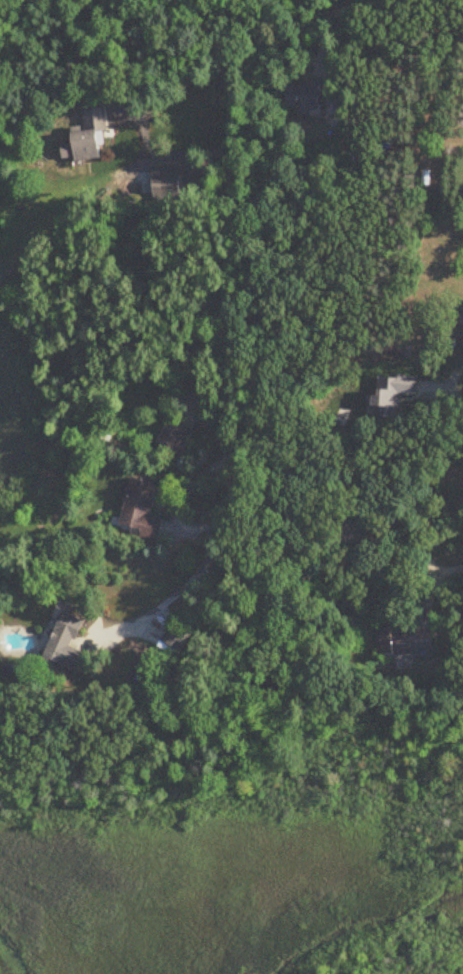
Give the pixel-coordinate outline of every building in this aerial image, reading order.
[(85,109),(86,131),(73,132),(74,144),(70,144),(71,152),(66,152),(67,161),(105,159),(103,108),(85,109)] [(156,201),(180,198),(178,179),(153,182),(156,201)] [(376,417),(399,418),(400,395),(418,396),(419,377),(379,376),(379,397),(376,397),(376,417)] [(157,482),(130,478),(121,531),(160,538),(163,518),(151,516),(157,482)] [(128,619),(159,596),(143,574),(112,597),(128,619)] [(83,675),(91,655),(74,649),(85,621),(62,613),(41,669),(55,674),(58,666),(83,675)] [(182,653),(195,635),(175,622),(163,641),(182,653)]
